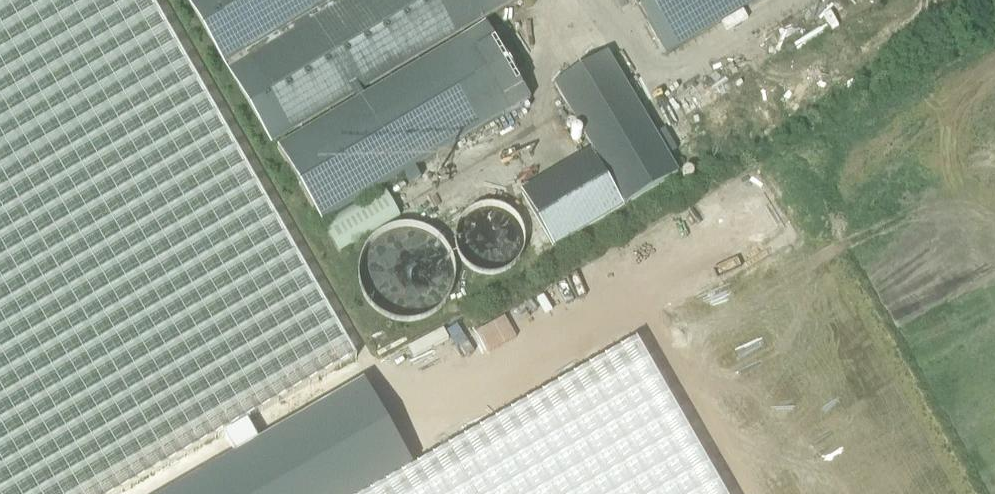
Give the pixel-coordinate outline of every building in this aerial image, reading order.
[(355,360),(149,0),(0,0),(0,493),(121,493),(355,360)] [(669,60),(767,0),(633,0),(669,60)] [(365,493),(994,493),(994,18),(364,372),(413,467),(365,493)] [(414,167),(530,99),(487,26),(278,148),(321,222),(334,214),(342,227),(406,189),(399,176),(402,174),(409,187),(421,180),(414,167)] [(594,151),(625,204),(626,205),(680,174),(608,54),(555,85),(568,106),(585,136),(594,151)] [(594,151),(522,193),(554,245),(625,204),(594,151)] [(496,274),(503,273),(510,269),(516,264),(521,256),(525,245),(524,235),(521,224),(515,217),(507,210),(497,206),(487,206),(476,209),(470,214),(462,220),(457,227),(457,237),(457,249),(459,257),(465,265),(472,270),(479,273),(487,274),(496,274)] [(394,226),(384,231),(375,237),(368,244),(362,254),(358,264),(358,275),(359,287),(364,297),(371,306),(381,316),(391,320),(404,322),(420,320),(431,315),(441,307),(448,299),(453,287),(456,277),(455,265),(452,253),(446,243),(438,235),(428,228),(416,225),(404,225),(394,226)] [(413,467),(374,400),(210,493),(365,493),(413,467)]
